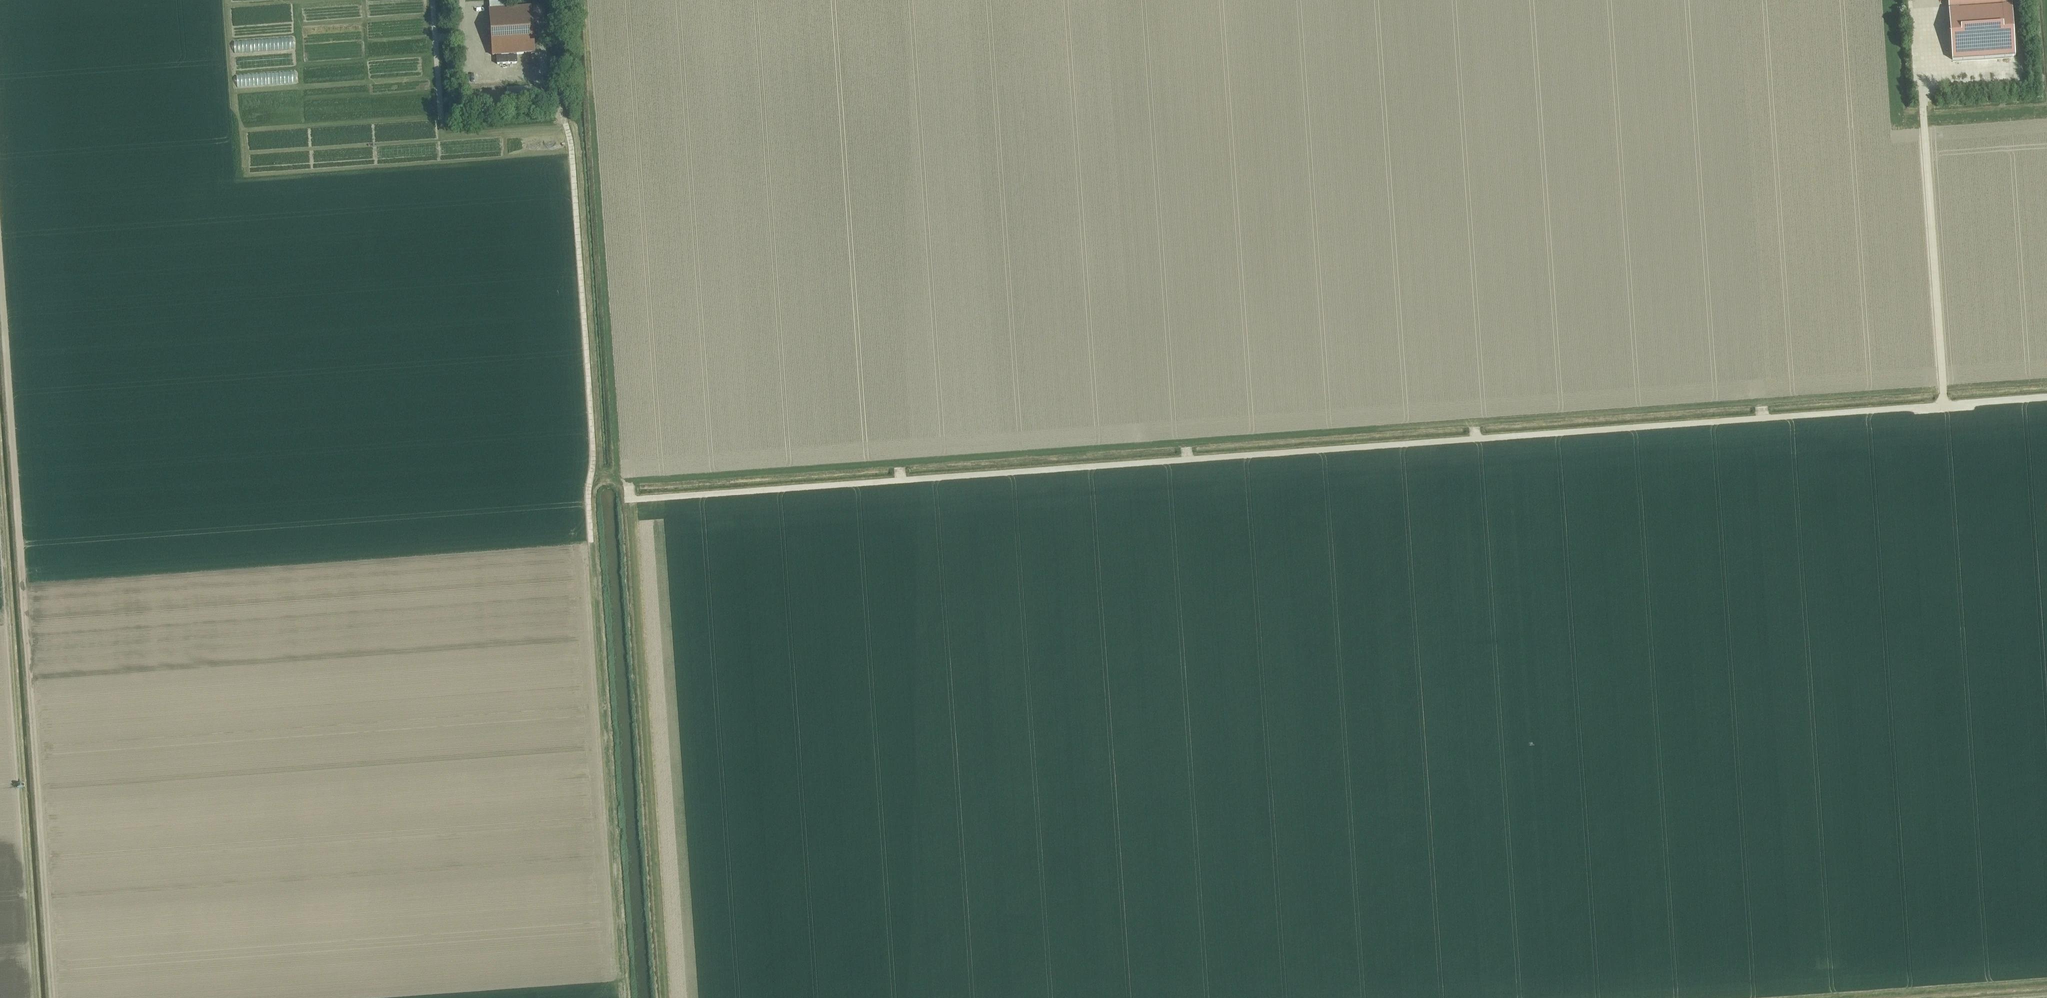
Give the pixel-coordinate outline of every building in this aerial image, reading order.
[(530,6),(505,8),(504,1),(494,1),(495,9),(489,9),(492,55),(533,52),(530,6)] [(2015,56),(2012,4),(1949,8),(1952,60),(2015,56)]
